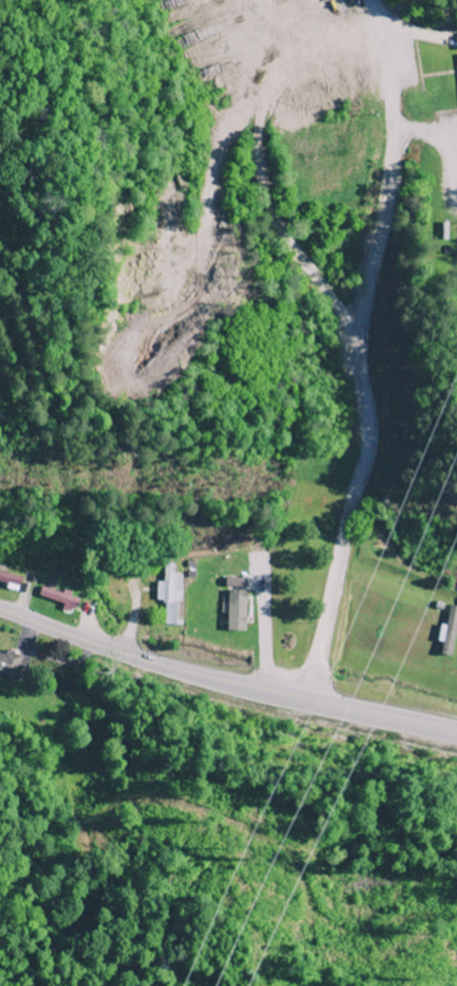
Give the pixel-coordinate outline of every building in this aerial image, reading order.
[(269,576),(269,562),(248,562),(249,577),(269,576)] [(165,602),(164,625),(181,625),(182,573),(174,573),(174,563),(161,563),(160,602),(165,602)] [(7,583),(6,588),(18,591),(21,577),(0,572),(0,582),(7,583)] [(240,620),(240,592),(247,592),(247,578),(213,578),(213,620),(240,620)] [(80,598),(41,587),(38,596),(77,607),(80,598)] [(31,656),(6,649),(5,654),(0,653),(0,675),(24,681),(31,656)]
